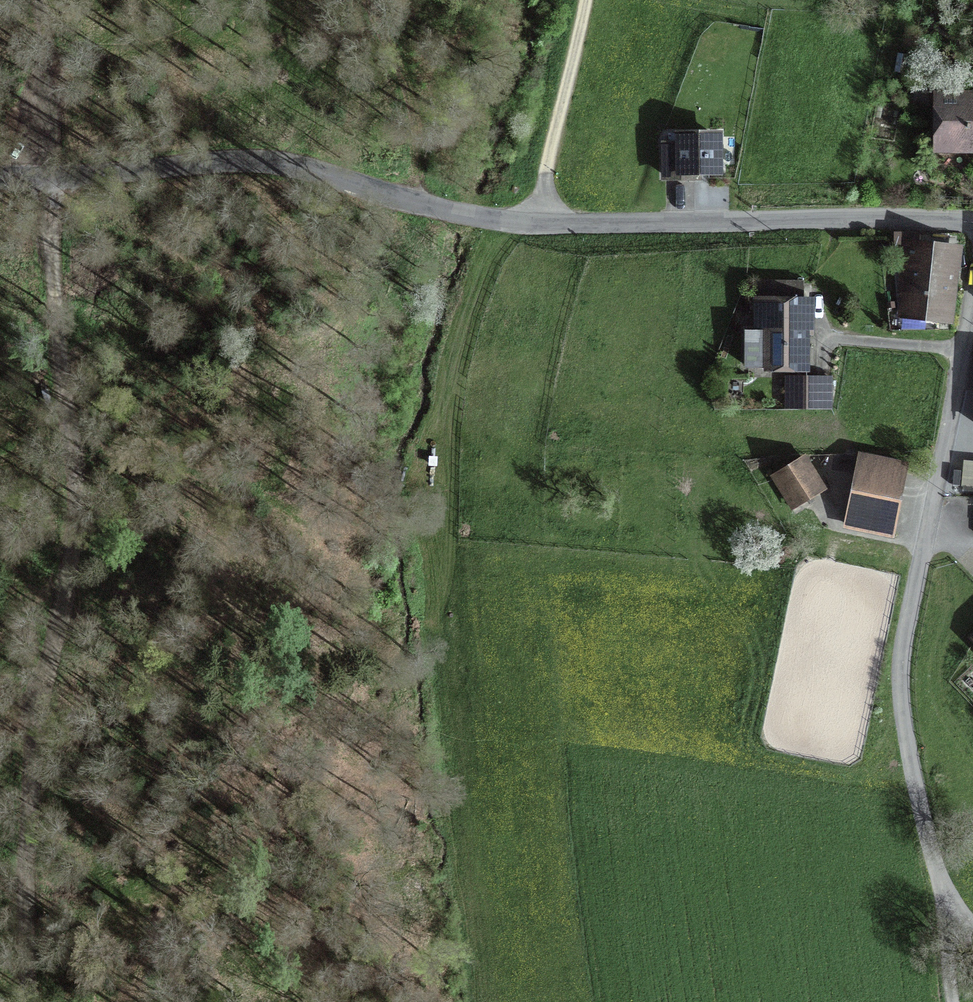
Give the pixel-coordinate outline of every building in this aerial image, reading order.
[(942,100),(942,145),(972,144),(972,99),(942,100)] [(665,176),(697,176),(697,170),(717,170),(717,136),(680,137),(680,146),(665,146),(665,176)] [(955,269),(957,248),(904,243),(899,292),(904,293),(901,313),(950,319),(953,286),(946,285),(948,268),(955,269)] [(800,366),(800,283),(755,282),(755,332),(747,332),(746,366),(800,366)] [(830,406),(831,378),(787,377),(786,406),(830,406)] [(895,518),(906,466),(860,456),(846,524),(866,528),(870,513),(895,518)] [(796,499),(815,488),(800,464),(782,475),(796,499)]
